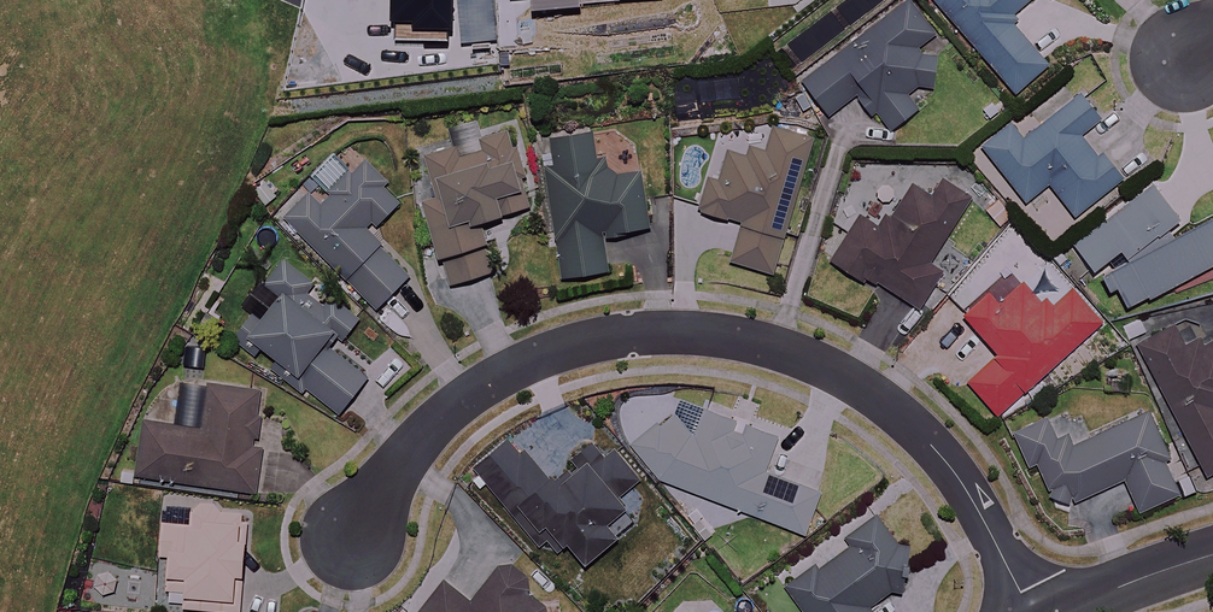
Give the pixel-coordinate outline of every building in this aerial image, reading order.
[(830,115),(855,95),(873,119),(878,115),(891,132),(920,110),(908,95),(918,86),(936,89),(941,57),(925,54),(919,47),(936,33),(910,0),(805,83),(830,115)] [(1016,93),(1049,65),(1009,19),(1032,0),(936,0),(1016,93)] [(1102,118),(1084,95),(1025,141),(1013,126),(985,148),(1027,202),(1051,184),(1076,216),(1124,179),(1104,154),(1098,159),(1080,136),(1102,118)] [(425,258),(436,295),(453,290),(452,286),(494,274),(479,223),(533,207),(511,131),(475,142),(470,123),(450,129),(456,149),(426,158),(438,199),(425,203),(440,253),(425,258)] [(821,139),(774,127),(765,161),(729,151),(721,182),(710,179),(701,211),(743,223),(733,263),(784,277),(791,252),(821,139)] [(604,180),(597,133),(552,140),(554,154),(544,155),(563,279),(609,271),(604,238),(650,231),(641,174),(604,180)] [(334,196),(320,204),(310,194),(286,218),(379,310),(414,275),(367,228),(401,209),(374,161),(329,186),(334,196)] [(970,198),(944,180),(933,197),(912,184),(882,230),(861,216),(832,261),(863,281),(867,275),(919,308),(943,271),(929,262),(970,198)] [(1192,228),(1156,183),(1074,248),(1097,281),(1102,278),(1113,293),(1117,290),(1129,307),(1212,267),(1212,218),(1192,228)] [(369,376),(332,348),(338,339),(343,342),(361,318),(332,296),(323,308),(305,294),(314,283),(284,261),(263,289),(260,287),(246,304),(257,312),(236,341),(255,356),(261,348),(278,362),(272,369),(302,392),(306,387),(340,414),(369,376)] [(1102,330),(1072,293),(1050,311),(1027,282),(1002,302),(995,294),(967,317),(1000,358),(971,382),(998,415),(1102,330)] [(1177,326),(1140,346),(1209,479),(1212,477),(1212,345),(1192,356),(1177,326)] [(264,391),(191,381),(185,427),(145,422),(138,476),(258,492),(264,448),(256,447),(264,391)] [(778,437),(706,410),(698,432),(666,420),(633,446),(661,479),(806,534),(822,493),(765,472),(778,437)] [(1054,499),(1077,503),(1127,482),(1140,513),(1181,495),(1164,456),(1170,454),(1152,413),(1074,447),(1069,437),(1059,441),(1048,417),(1015,432),(1030,468),(1039,464),(1054,499)] [(510,442),(477,467),(537,548),(548,540),(558,554),(567,547),(581,566),(625,534),(617,523),(633,510),(623,496),(641,483),(617,451),(611,456),(597,438),(572,457),(579,467),(555,485),(528,449),(519,455),(510,442)] [(168,603),(185,604),(185,610),(214,611),(243,611),(251,514),(219,512),(220,505),(194,502),(192,524),(165,522),(162,555),(172,556),(168,603)] [(896,598),(911,587),(907,581),(920,572),(880,516),(844,542),(850,550),(822,569),(819,565),(788,588),(805,611),(878,611),(873,605),(892,592),(896,598)] [(557,604),(506,562),(472,603),(446,581),(421,611),(551,611),(557,604)]
